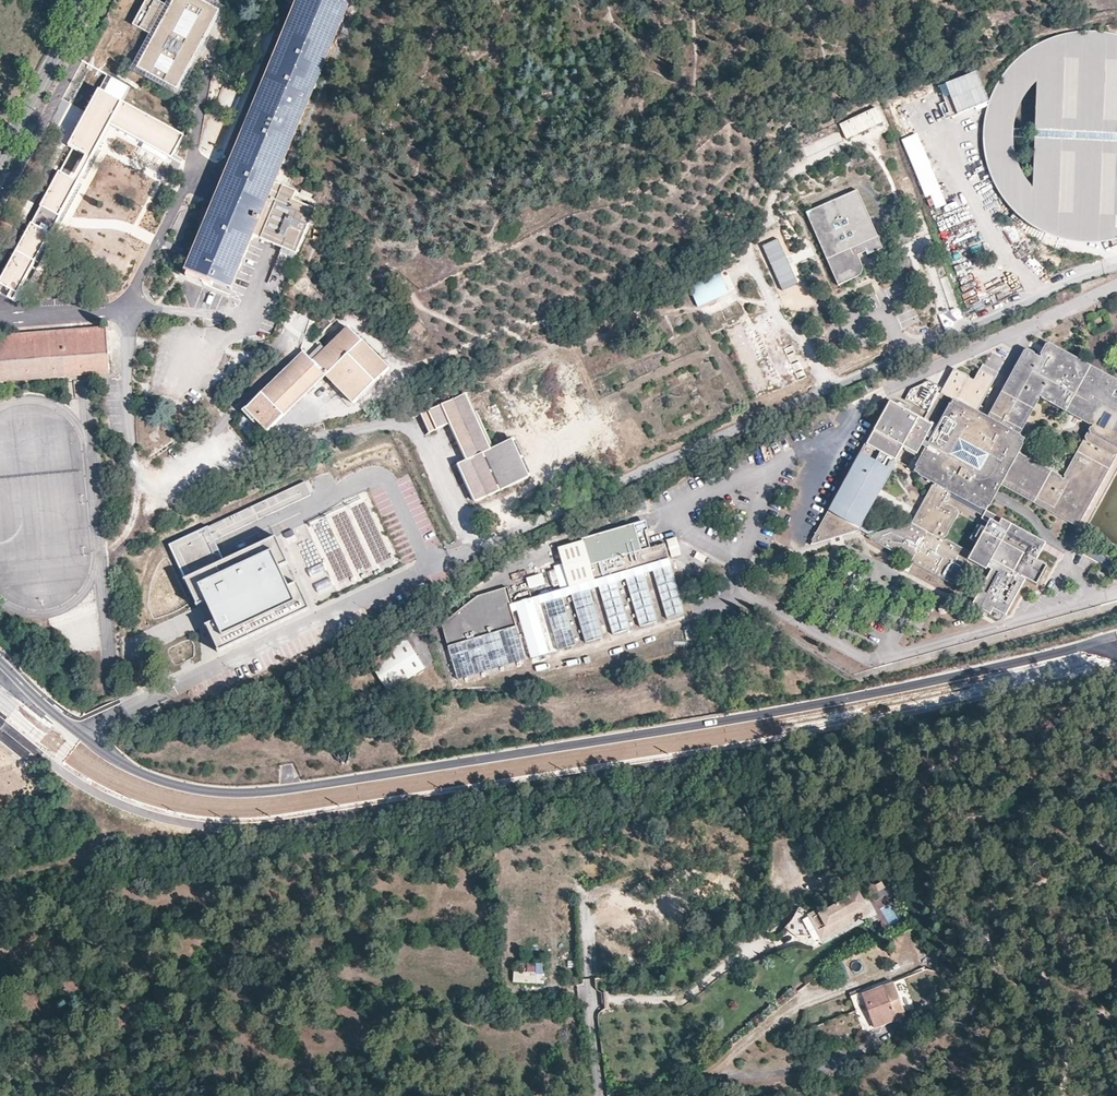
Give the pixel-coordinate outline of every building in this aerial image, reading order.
[(220,10),(201,0),(174,0),(171,6),(158,0),(147,0),(134,25),(156,37),(139,67),(179,88),(220,10)] [(351,5),(339,0),(299,0),(186,273),(188,274),(214,285),(233,293),(257,238),(286,250),(275,276),(283,280),(294,253),(300,256),(319,210),(274,192),(351,5)] [(1037,45),(1021,55),(1010,67),(996,89),(987,105),(984,122),(982,137),(984,154),(987,172),(993,184),(997,191),(1004,203),(1012,213),(1017,217),(1019,219),(1020,221),(1024,224),(1028,226),(1031,228),(1035,230),(1038,232),(1040,233),(1041,234),(1044,235),(1049,237),(1066,242),(1070,243),(1072,243),(1081,244),(1096,244),(1098,244),(1100,244),(1112,242),(1115,241),(1116,241),(1116,30),(1111,27),(1106,27),(1106,33),(1095,32),(1083,32),(1068,34),(1059,36),(1047,40),(1037,45)] [(171,159),(185,133),(102,89),(69,150),(90,161),(110,124),(171,159)] [(878,107),(840,123),(847,139),(884,123),(878,107)] [(80,179),(61,171),(43,207),(60,217),(80,179)] [(883,248),(857,190),(806,212),(838,285),(856,277),(858,277),(860,275),(862,273),(863,270),(863,268),(862,267),(862,265),(858,255),(866,251),(867,255),(868,255),(882,249),(883,248)] [(51,234),(33,224),(1,283),(21,292),(51,234)] [(801,286),(778,234),(760,242),(784,294),(801,286)] [(884,255),(882,249),(868,255),(871,261),(884,255)] [(700,305),(732,291),(723,273),(692,287),(700,305)] [(212,289),(214,285),(188,274),(186,278),(212,289)] [(974,295),(988,291),(986,285),(972,289),(974,295)] [(1056,327),(1058,333),(1072,329),(1070,323),(1056,327)] [(303,353),(246,409),(268,431),(325,375),(354,404),(389,369),(348,327),(312,362),(303,353)] [(110,367),(107,331),(0,340),(0,377),(110,367)] [(1010,616),(1030,579),(1040,584),(1049,565),(1039,560),(1048,543),(983,509),(996,483),(1065,519),(1069,518),(1072,517),(1076,516),(1080,515),(1084,513),(1089,511),(1116,458),(1116,400),(1113,398),(1116,390),(1116,383),(1047,346),(1040,360),(1027,353),(990,423),(983,436),(971,430),(978,417),(1000,375),(985,367),(977,383),(962,408),(947,435),(940,432),(891,406),(816,551),(817,552),(863,535),(899,465),(924,477),(923,479),(937,486),(916,525),(870,540),(906,559),(904,559),(956,585),(969,560),(990,571),(990,569),(994,571),(976,606),(994,615),(997,610),(1010,616)] [(0,377),(0,387),(111,377),(110,367),(0,377)] [(962,408),(977,383),(954,370),(940,395),(955,403),(962,408)] [(491,449),(465,393),(421,414),(429,433),(450,423),(467,461),(458,464),(475,502),(529,477),(512,439),(491,449)] [(955,403),(940,432),(947,435),(962,408),(955,403)] [(983,436),(990,423),(978,417),(971,430),(983,436)] [(170,544),(186,578),(227,559),(218,538),(312,494),(306,480),(170,544)] [(306,518),(335,591),(398,565),(369,493),(306,518)] [(558,547),(569,587),(669,558),(665,544),(650,548),(645,531),(648,530),(645,520),(582,538),(582,540),(558,547)] [(227,559),(186,578),(198,604),(207,600),(216,619),(208,623),(221,648),(310,607),(298,581),(289,585),(280,566),(291,561),(279,535),(227,559)] [(677,537),(666,539),(671,558),(682,555),(677,537)] [(685,613),(671,565),(653,571),(667,619),(685,613)] [(1099,572),(1093,582),(1100,584),(1105,575),(1099,572)] [(658,622),(644,573),(626,578),(640,627),(658,622)] [(630,629),(617,581),(599,586),(612,634),(630,629)] [(441,623),(448,646),(516,626),(510,605),(512,604),(507,587),(477,596),(441,623)] [(603,637),(590,589),(572,594),(586,642),(603,637)] [(576,645),(562,597),(544,602),(558,650),(576,645)] [(549,653),(535,605),(517,610),(531,658),(549,653)] [(686,640),(694,637),(689,624),(681,627),(686,640)] [(520,642),(516,628),(499,633),(508,665),(525,660),(520,643),(520,642)] [(508,665),(499,633),(483,638),(492,669),(508,665)] [(492,669),(483,638),(466,643),(475,674),(492,669)] [(425,668),(407,639),(369,662),(388,692),(425,668)] [(475,674),(466,643),(449,648),(458,679),(475,674)] [(885,888),(882,881),(873,886),(876,893),(885,888)] [(810,914),(799,907),(785,928),(796,936),(811,935),(814,941),(818,938),(822,945),(872,916),(856,888),(810,914)] [(526,963),(525,972),(513,972),(513,983),(544,984),(544,964),(526,963)] [(894,984),(863,996),(868,1007),(862,1010),(858,1011),(866,1033),(887,1025),(907,1016),(894,984)] [(868,1007),(863,996),(855,1000),(862,1010),(868,1007)] [(862,1010),(855,1000),(853,1000),(858,1011),(862,1010)]
